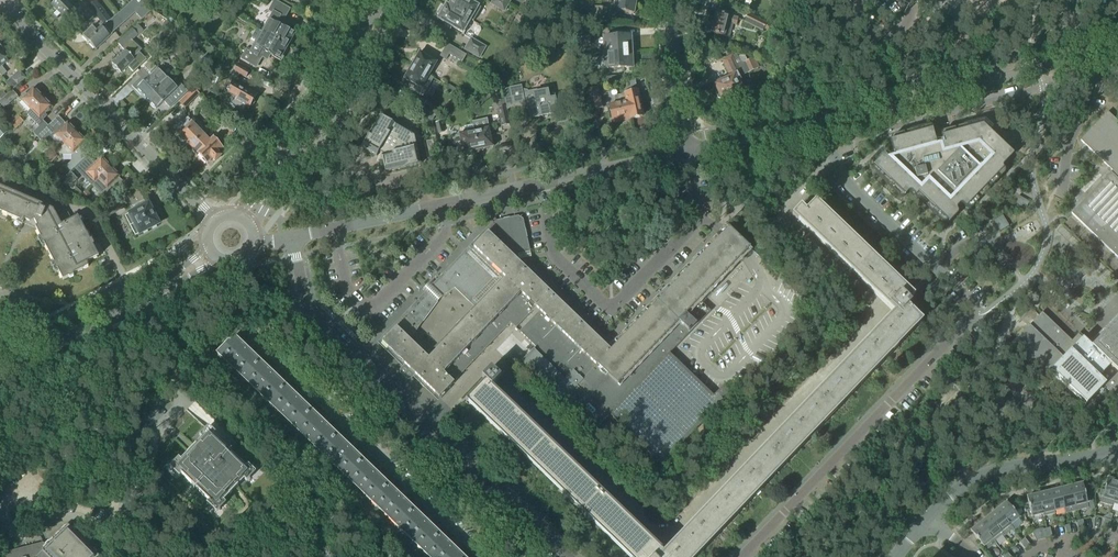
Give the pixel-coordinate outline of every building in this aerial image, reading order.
[(65,0),(58,0),(52,6),(71,24),(82,13),(89,21),(94,17),(83,3),(75,10),(65,0)] [(83,37),(93,47),(95,49),(111,34),(111,35),(135,13),(141,20),(152,10),(143,0),(135,0),(132,3),(111,20),(104,27),(102,24),(95,30),(93,28),(83,37)] [(473,22),(481,9),(465,0),(449,0),(446,6),(473,22)] [(508,6),(498,0),(492,0),(490,4),(504,12),(508,6)] [(613,1),(615,1),(614,10),(633,14),(636,0),(614,0),(613,1)] [(262,33),(288,47),(289,44),(288,44),(293,34),(284,29),(288,22),(283,19),(288,9),(274,1),(268,12),(275,16),(270,25),(267,24),(262,33)] [(97,9),(92,12),(96,16),(102,24),(104,27),(111,20),(100,6),(97,9)] [(473,23),(473,22),(446,6),(445,6),(444,9),(441,7),(436,16),(439,17),(438,20),(464,35),(471,22),(473,23)] [(607,9),(593,6),(592,14),(606,16),(607,9)] [(729,17),(716,13),(710,34),(729,39),(733,25),(736,26),(738,18),(729,16),(729,17)] [(748,13),(744,22),(763,32),(764,29),(771,32),(774,27),(767,23),(767,22),(748,13)] [(137,24),(117,44),(123,50),(132,41),(143,31),(137,24)] [(552,24),(552,34),(562,34),(562,24),(552,24)] [(270,54),(279,59),(284,50),(286,51),(288,47),(262,33),(256,29),(251,38),(255,40),(250,50),(247,49),(241,60),(255,68),(261,57),(266,60),(270,54)] [(198,48),(203,43),(194,34),(189,38),(198,48)] [(604,37),(605,70),(631,68),(631,63),(634,60),(633,44),(630,42),(630,36),(604,37)] [(464,50),(480,60),(486,49),(470,39),(464,50)] [(125,51),(111,64),(121,74),(128,67),(134,72),(147,60),(141,54),(139,53),(141,51),(132,41),(123,49),(125,51)] [(461,62),(465,55),(447,44),(440,57),(446,60),(449,55),(461,62)] [(411,62),(412,65),(411,66),(428,76),(436,63),(427,57),(419,53),(415,60),(411,62)] [(721,81),(714,85),(716,89),(717,91),(717,92),(716,92),(716,93),(715,94),(716,95),(717,98),(720,99),(721,99),(721,100),(733,94),(744,89),(739,77),(759,68),(754,57),(740,64),(735,55),(732,57),(732,56),(729,57),(722,60),(729,76),(721,80),(721,81)] [(142,95),(146,99),(167,79),(166,77),(167,76),(161,69),(159,71),(150,62),(136,75),(140,79),(132,87),(136,91),(137,89),(138,91),(137,92),(141,96),(142,95)] [(234,71),(246,78),(250,72),(238,65),(234,71)] [(408,72),(404,79),(415,86),(414,88),(413,90),(422,96),(433,79),(430,77),(428,76),(411,66),(411,67),(407,68),(407,69),(408,72)] [(11,78),(6,83),(12,91),(26,79),(21,73),(18,72),(11,78)] [(618,83),(618,76),(606,77),(606,86),(618,83)] [(156,109),(163,102),(177,88),(167,79),(146,99),(150,103),(149,104),(153,109),(155,108),(156,109)] [(634,80),(622,82),(623,89),(635,86),(634,80)] [(177,88),(163,102),(170,109),(188,92),(180,84),(177,88)] [(232,87),(228,93),(235,97),(230,105),(237,109),(243,113),(247,107),(249,109),(252,105),(254,105),(256,102),(255,100),(258,95),(250,90),(248,94),(235,86),(233,85),(232,87)] [(185,109),(202,92),(196,86),(179,103),(185,109)] [(635,86),(623,89),(624,94),(626,103),(627,103),(630,117),(630,119),(642,117),(635,86)] [(507,90),(503,90),(505,100),(506,107),(507,110),(513,107),(513,105),(522,103),(528,101),(530,111),(529,112),(530,115),(530,119),(534,118),(539,117),(539,118),(542,117),(542,118),(546,117),(546,116),(548,116),(551,115),(555,114),(553,107),(556,107),(554,99),(553,99),(549,100),(548,96),(547,91),(546,89),(533,92),(532,91),(528,92),(527,91),(521,90),(521,87),(507,90)] [(594,88),(585,90),(585,93),(589,111),(591,119),(599,118),(597,110),(602,108),(598,87),(594,88)] [(26,94),(20,99),(31,110),(44,98),(42,96),(43,96),(39,92),(38,92),(35,88),(27,96),(26,94)] [(4,108),(17,96),(12,91),(0,101),(0,104),(4,108)] [(612,106),(608,107),(610,115),(612,124),(617,122),(621,122),(620,119),(627,118),(630,117),(627,103),(626,103),(624,94),(617,96),(614,97),(616,105),(612,106)] [(31,110),(27,114),(40,127),(44,123),(43,121),(46,118),(47,117),(46,116),(45,115),(53,107),(49,103),(49,102),(46,98),(45,99),(44,98),(31,110)] [(505,100),(496,102),(498,109),(497,109),(501,127),(510,124),(507,110),(506,107),(505,100)] [(439,108),(426,101),(419,113),(433,120),(439,108)] [(1107,112),(1080,141),(1112,171),(1071,214),(1117,259),(1117,123),(1107,112)] [(20,125),(24,122),(19,117),(15,121),(16,121),(20,125)] [(380,117),(362,148),(376,157),(379,153),(382,155),(384,156),(381,156),(383,162),(380,163),(382,173),(420,165),(414,137),(380,117)] [(179,125),(174,129),(178,132),(177,133),(191,147),(203,135),(191,122),(187,119),(182,124),(181,122),(179,125)] [(478,151),(493,148),(489,128),(487,119),(472,122),(473,125),(472,125),(478,151)] [(20,125),(16,121),(15,121),(11,125),(16,129),(20,125)] [(873,167),(873,169),(873,171),(874,173),(894,192),(895,192),(900,198),(901,198),(902,198),(904,198),(908,193),(909,193),(910,193),(911,193),(942,223),(944,224),(946,224),(948,224),(950,223),(957,216),(957,214),(957,213),(958,207),(959,206),(960,205),(961,205),(962,206),(965,208),(966,209),(968,209),(970,209),(972,208),(989,190),(1004,175),(1005,173),(1005,172),(1004,170),(998,165),(998,164),(998,163),(998,162),(1001,159),(1002,159),(1003,159),(1004,159),(1005,160),(1006,160),(1008,160),(1009,160),(1010,158),(1014,154),(1014,152),(1014,150),(1013,149),(985,122),(984,121),(982,121),(965,126),(964,127),(962,129),(962,130),(961,133),(962,134),(961,135),(960,136),(956,137),(944,141),(938,142),(937,142),(936,142),(935,142),(935,141),(932,129),(931,128),(930,127),(928,127),(902,134),(900,135),(894,136),(892,137),(891,139),(890,140),(890,142),(893,152),(893,153),(892,153),(892,154),(891,155),(889,155),(885,155),(883,156),(874,165),(873,167)] [(437,134),(444,132),(442,123),(435,124),(437,134)] [(41,135),(39,138),(42,141),(43,142),(49,136),(52,140),(55,143),(62,143),(65,145),(77,133),(76,132),(76,130),(73,127),(71,127),(68,124),(63,129),(60,131),(56,128),(52,132),(48,128),(41,135)] [(463,154),(478,151),(472,125),(464,127),(465,133),(458,135),(463,154)] [(65,145),(57,153),(61,157),(63,155),(73,155),(73,162),(72,164),(76,168),(86,158),(78,150),(81,147),(86,142),(82,138),(82,136),(79,133),(77,133),(65,145)] [(203,135),(191,147),(207,164),(212,159),(215,162),(221,156),(218,153),(223,148),(214,138),(210,142),(203,135)] [(54,161),(58,157),(53,152),(49,155),(49,156),(54,161)] [(54,161),(49,156),(49,155),(45,160),(50,165),(54,161)] [(87,157),(75,169),(92,185),(94,183),(95,184),(111,168),(110,167),(110,165),(107,162),(106,162),(102,159),(95,165),(87,157)] [(92,185),(92,186),(101,196),(103,193),(109,200),(130,189),(125,184),(118,191),(113,184),(120,177),(116,173),(116,171),(113,168),(111,168),(99,180),(95,184),(94,183),(92,185)] [(71,174),(59,185),(66,192),(77,181),(71,174)] [(207,174),(201,180),(205,184),(211,178),(207,174)] [(0,187),(0,213),(23,222),(22,224),(23,224),(24,221),(30,223),(34,221),(37,227),(35,228),(63,280),(88,267),(87,263),(98,257),(78,217),(61,226),(53,210),(0,187)] [(91,195),(86,190),(81,195),(85,200),(91,195)] [(148,205),(142,194),(131,200),(137,211),(125,217),(135,237),(158,225),(155,219),(157,219),(152,210),(151,211),(148,205)] [(813,204),(816,202),(815,201),(806,211),(801,206),(791,216),(797,221),(893,313),(663,553),(661,551),(654,556),(692,556),(920,319),(922,321),(923,321),(908,306),(911,303),(909,301),(914,296),(914,295),(911,298),(904,291),(906,288),(903,290),(813,204)] [(685,444),(725,404),(671,352),(696,326),(710,312),(699,301),(704,295),(744,254),(752,246),(731,226),(723,234),(683,276),(664,295),(613,348),(610,351),(515,259),(512,256),(516,253),(517,251),(518,251),(525,249),(519,220),(495,225),(488,233),(473,248),(496,270),(501,274),(505,279),(467,319),(429,359),(423,354),(409,340),(415,334),(417,325),(420,322),(424,319),(428,313),(434,305),(431,302),(424,295),(412,308),(407,313),(406,315),(396,325),(394,327),(395,329),(390,334),(382,343),(409,369),(439,398),(449,388),(454,384),(454,383),(453,383),(510,323),(515,328),(516,328),(536,308),(539,311),(520,332),(529,341),(536,348),(530,354),(522,362),(594,432),(608,417),(663,469),(685,444)] [(471,300),(492,278),(465,252),(434,285),(444,295),(456,286),(471,300)] [(813,308),(818,302),(813,297),(807,303),(813,308)] [(1091,347),(1078,335),(1071,342),(1042,313),(1009,347),(1044,380),(1051,373),(1085,406),(1103,387),(1117,401),(1117,319),(1091,347)] [(242,379),(259,362),(233,337),(217,354),(242,379)] [(268,404),(285,387),(259,362),(242,379),(268,404)] [(661,551),(490,387),(499,378),(490,370),(482,378),(486,381),(466,402),(467,402),(469,400),(633,556),(654,556),(661,551)] [(285,387),(268,404),(294,429),(311,412),(285,387)] [(320,453),(336,436),(311,412),(294,429),(320,453)] [(174,468),(217,509),(251,472),(209,431),(174,468)] [(128,444),(143,459),(151,450),(136,436),(128,444)] [(336,436),(320,453),(345,478),(362,461),(336,436)] [(371,503),(388,486),(362,461),(345,478),(371,503)] [(1117,484),(1117,482),(1107,479),(1103,491),(1100,490),(1098,497),(1102,498),(1100,503),(1112,506),(1113,504),(1117,484)] [(1071,487),(1077,511),(1088,508),(1087,503),(1090,502),(1088,495),(1085,496),(1082,484),(1071,487)] [(388,486),(371,503),(396,527),(413,510),(388,486)] [(1066,514),(1077,511),(1071,487),(1059,490),(1064,509),(1066,514)] [(1050,492),(1054,511),(1064,509),(1059,490),(1050,492)] [(1055,514),(1054,511),(1050,492),(1038,495),(1043,514),(1043,517),(1055,514)] [(1032,517),(1043,514),(1038,495),(1027,498),(1030,510),(1026,510),(1028,517),(1031,516),(1032,517)] [(998,510),(1010,525),(1019,518),(1006,503),(998,510)] [(423,553),(440,536),(413,510),(396,527),(423,553)] [(1014,529),(1010,525),(998,510),(988,517),(1002,535),(1004,537),(1014,529)] [(1104,519),(1103,523),(1110,525),(1111,521),(1112,515),(1110,514),(1108,520),(1104,519)] [(980,524),(994,541),(1002,535),(988,517),(980,524)] [(996,543),(994,541),(980,524),(971,532),(986,551),(996,543)] [(68,526),(50,544),(48,541),(45,544),(47,546),(45,548),(44,543),(3,554),(4,556),(98,556),(68,526)] [(440,536),(423,553),(427,556),(462,556),(440,536)]
